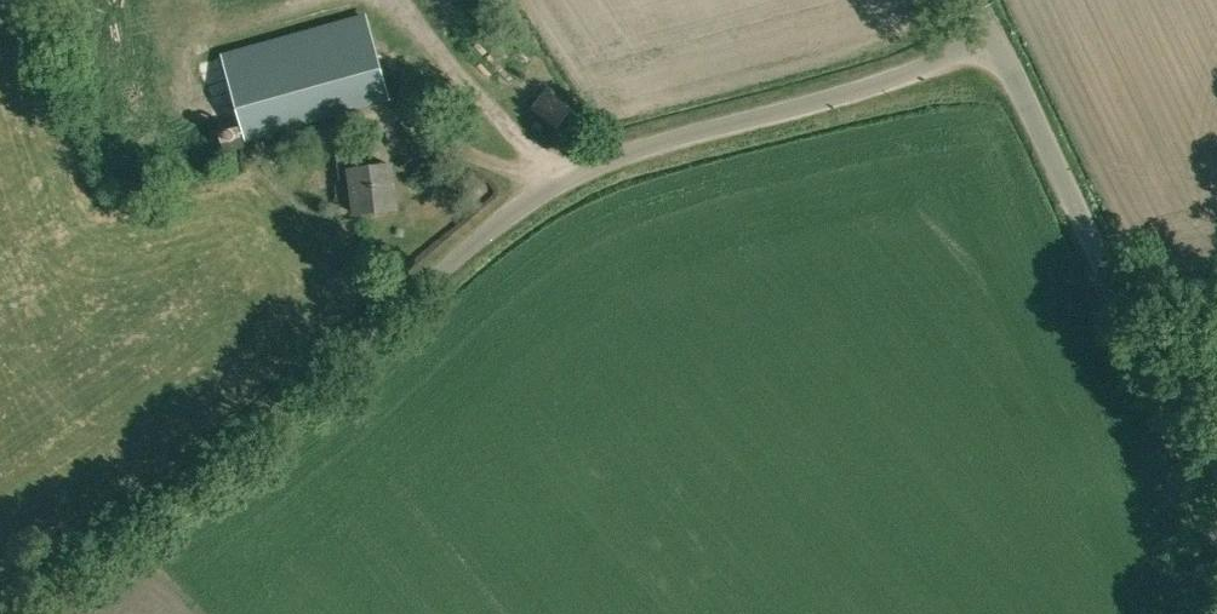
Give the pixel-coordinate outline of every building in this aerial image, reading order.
[(444,3),(454,15),(473,0),(448,0),(444,3)] [(246,140),(388,102),(365,18),(224,56),(246,140)] [(322,143),(317,125),(284,134),(289,152),(322,143)] [(354,126),(324,131),(326,143),(356,137),(354,126)] [(357,215),(397,210),(391,165),(373,168),(371,148),(338,154),(341,179),(352,178),(357,215)]
